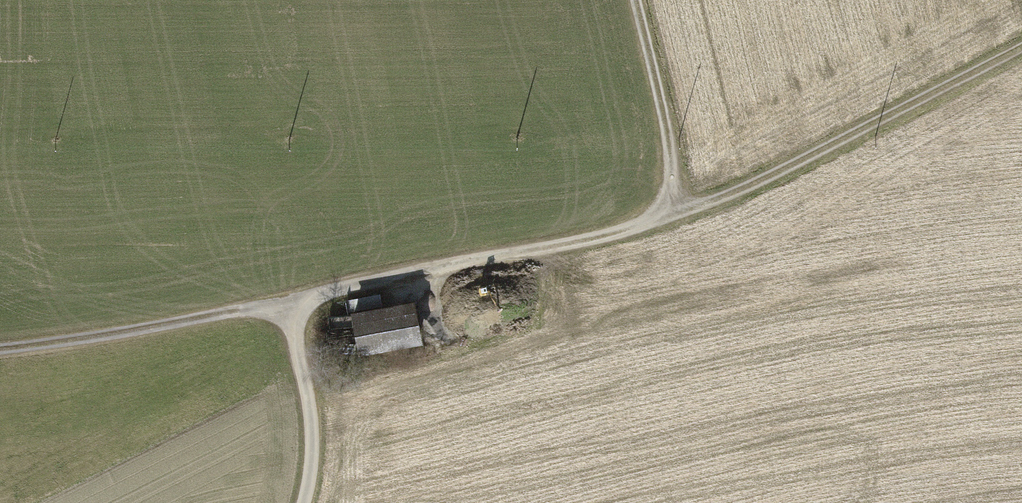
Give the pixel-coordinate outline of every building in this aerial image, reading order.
[(418,297),(356,308),(364,349),(426,338),(418,297)] [(354,316),(338,318),(341,340),(357,338),(354,316)]
